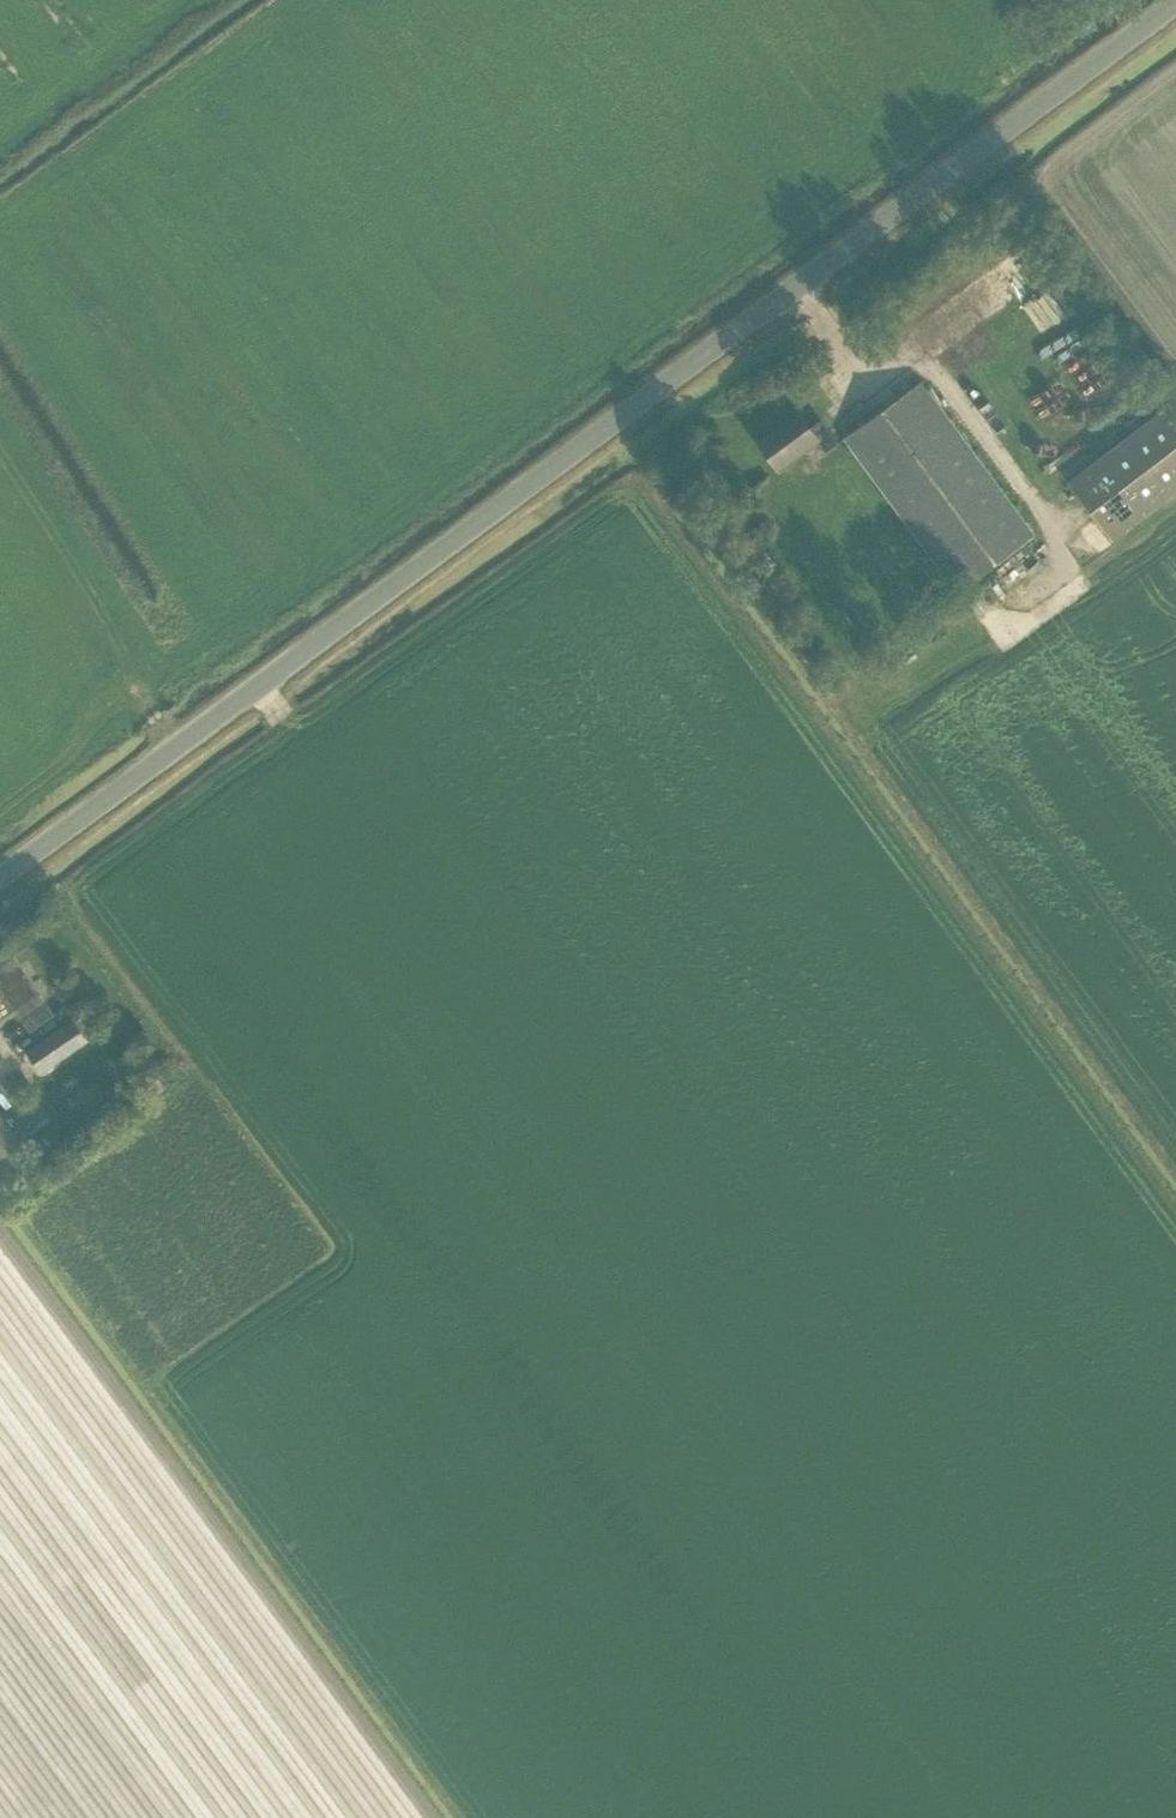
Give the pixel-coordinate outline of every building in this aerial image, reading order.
[(958,593),(1037,534),(924,380),(844,438),(958,593)] [(1164,408),(1068,481),(1114,539),(1175,492),(1175,424),(1164,408)] [(801,412),(760,443),(779,470),(819,442),(824,447),(827,451),(840,443),(823,419),(811,427),(801,412)] [(0,947),(0,989),(30,1032),(54,1015),(13,955),(36,940),(28,928),(0,947)] [(72,1018),(27,1050),(42,1073),(90,1041),(72,1018)] [(23,1141),(0,1112),(0,1157),(23,1141)]
